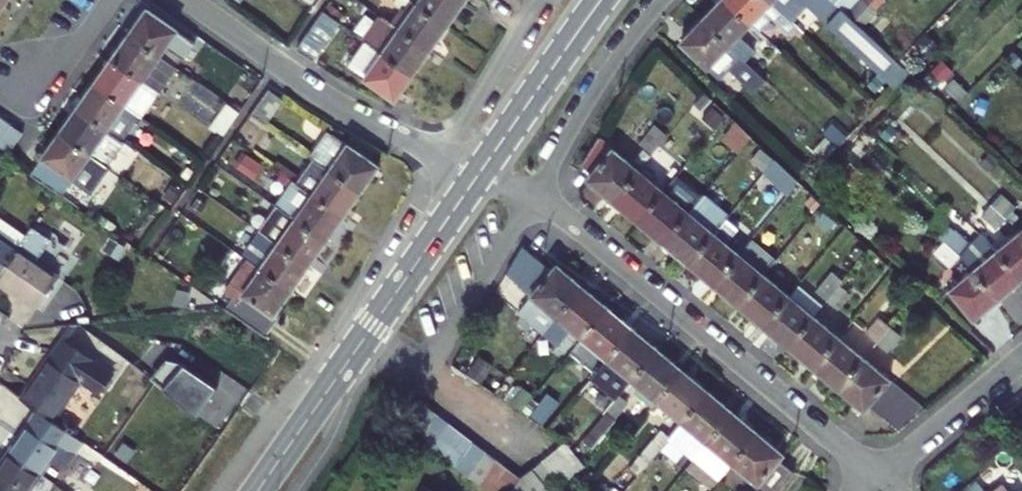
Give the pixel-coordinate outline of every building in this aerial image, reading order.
[(9,6),(1,0),(0,0),(0,19),(9,6)] [(393,24),(430,50),(448,25),(412,0),(395,0),(393,2),(403,9),(393,24)] [(448,25),(464,1),(463,0),(412,0),(448,25)] [(709,14),(742,46),(763,25),(737,0),(722,0),(709,14)] [(781,0),(737,0),(763,25),(772,33),(785,20),(800,35),(808,26),(797,16),(781,0)] [(797,16),(812,0),(901,85),(915,70),(868,25),(850,8),(842,0),(781,0),(797,16)] [(868,25),(884,8),(875,0),(857,0),(850,8),(868,25)] [(158,6),(140,32),(186,65),(204,78),(211,68),(194,57),(206,39),(158,6)] [(320,9),(294,47),(311,59),(338,21),(320,9)] [(742,46),(709,14),(686,37),(728,77),(739,64),(762,86),(772,76),(766,70),(751,56),(742,46)] [(430,50),(393,24),(384,18),(367,42),(371,44),(413,74),(430,50)] [(140,32),(123,56),(169,88),(186,65),(140,32)] [(395,100),(413,74),(371,44),(354,69),(365,77),(364,79),(395,100)] [(761,45),(751,56),(766,70),(777,59),(761,45)] [(123,56),(106,81),(150,112),(153,114),(170,89),(169,88),(123,56)] [(106,81),(88,106),(133,137),(150,112),(106,81)] [(279,88),(261,112),(275,122),(292,98),(279,88)] [(240,103),(223,126),(235,134),(251,111),(240,103)] [(133,137),(88,106),(71,131),(117,164),(118,164),(135,139),(133,137)] [(11,115),(0,107),(0,130),(11,115)] [(11,115),(0,130),(0,146),(3,148),(21,122),(11,115)] [(758,134),(742,121),(726,140),(741,153),(758,134)] [(21,122),(3,148),(14,157),(33,131),(21,122)] [(645,144),(657,154),(673,135),(661,125),(645,144)] [(345,134),(337,128),(326,143),(335,149),(345,134)] [(71,131),(42,173),(73,195),(84,178),(99,189),(117,164),(71,131)] [(319,154),(327,159),(372,191),(390,165),(345,133),(345,134),(335,149),(326,143),(319,154)] [(644,169),(604,136),(586,163),(598,173),(593,179),(618,200),(644,169)] [(782,157),(770,147),(760,158),(772,169),(782,157)] [(671,166),(682,175),(696,158),(685,149),(671,166)] [(372,191),(327,159),(310,182),(355,215),(372,191)] [(806,181),(788,164),(778,175),(796,192),(806,181)] [(618,200),(643,221),(670,190),(644,169),(618,200)] [(310,182),(306,180),(289,204),(293,207),(310,182)] [(310,182),(293,207),(338,239),(355,215),(310,182)] [(643,221),(668,242),(694,210),(670,190),(643,221)] [(1012,215),(1021,205),(1021,204),(1008,190),(997,201),(1012,215)] [(694,210),(668,242),(694,263),(729,221),(732,218),(706,196),(694,210)] [(1012,215),(997,201),(987,211),(1002,226),(1012,215)] [(338,239),(293,207),(275,232),(320,264),(338,239)] [(729,221),(694,263),(720,284),(746,253),(734,244),(743,233),(729,221)] [(966,256),(979,269),(1002,296),(1021,280),(1021,272),(1003,248),(987,232),(976,243),(960,228),(949,239),(965,255),(966,256)] [(25,251),(4,280),(46,310),(67,281),(42,263),(56,242),(40,231),(25,251)] [(260,260),(302,290),(320,264),(275,232),(257,258),(260,260)] [(4,280),(25,251),(0,233),(0,277),(4,280)] [(1003,248),(1021,272),(1021,233),(1003,248)] [(965,255),(949,239),(939,249),(956,265),(966,256),(965,255)] [(746,253),(720,284),(744,305),(770,273),(746,253)] [(560,268),(547,257),(526,282),(539,292),(525,309),(551,331),(565,314),(591,283),(566,262),(560,268)] [(247,296),(238,309),(272,333),(302,290),(260,260),(239,290),(247,296)] [(854,275),(842,265),(821,290),(833,300),(847,283),(854,275)] [(1002,296),(979,269),(956,287),(979,315),(1002,296)] [(744,305),(770,325),(795,294),(770,273),(744,305)] [(591,283),(565,314),(591,336),(617,305),(591,283)] [(847,283),(833,300),(845,310),(859,293),(847,283)] [(770,325),(795,346),(820,315),(795,294),(770,325)] [(643,326),(617,305),(591,336),(617,357),(643,326)] [(795,346),(819,366),(844,336),(820,315),(795,346)] [(872,332),(882,341),(895,326),(885,317),(872,332)] [(668,347),(643,326),(617,357),(643,378),(668,347)] [(906,334),(895,326),(882,341),(893,349),(906,334)] [(844,336),(819,366),(844,387),(870,356),(844,336)] [(71,339),(30,398),(44,408),(58,418),(87,377),(107,391),(125,366),(104,352),(99,359),(71,339)] [(554,358),(566,367),(579,350),(568,341),(554,358)] [(152,380),(226,427),(253,386),(222,366),(217,373),(174,345),(152,380)] [(692,367),(668,347),(643,378),(649,384),(644,390),(661,404),(666,398),(692,367)] [(870,356),(844,387),(869,408),(874,402),(905,428),(931,407),(870,356)] [(718,388),(692,367),(666,398),(692,419),(718,388)] [(704,454),(742,409),(718,388),(692,419),(680,434),(704,454)] [(640,400),(631,393),(617,409),(626,417),(640,400)] [(434,405),(418,430),(428,436),(446,413),(434,405)] [(58,418),(44,408),(14,451),(45,472),(66,442),(80,452),(89,440),(58,418)] [(767,429),(742,409),(704,454),(729,475),(741,460),(767,429)] [(428,436),(440,446),(458,422),(446,413),(428,436)] [(458,422),(440,446),(454,456),(471,432),(458,422)] [(667,449),(680,434),(670,426),(657,441),(667,449)] [(767,429),(741,460),(778,490),(785,490),(803,470),(789,457),(794,451),(767,429)] [(471,432),(454,456),(465,465),(483,441),(471,432)] [(563,449),(582,471),(593,461),(574,439),(563,449)] [(465,465),(477,473),(495,450),(483,441),(465,465)] [(563,449),(553,458),(571,481),(582,471),(563,449)] [(477,473),(488,482),(507,458),(495,450),(477,473)] [(14,451),(0,471),(0,490),(32,490),(45,472),(14,451)] [(488,482),(499,490),(518,467),(507,458),(488,482)] [(553,458),(542,467),(557,490),(560,490),(571,481),(553,458)] [(529,475),(518,467),(499,490),(500,490),(516,490),(529,475)] [(529,475),(516,490),(557,490),(542,467),(529,475)] [(1008,478),(992,490),(1018,490),(1008,478)]
